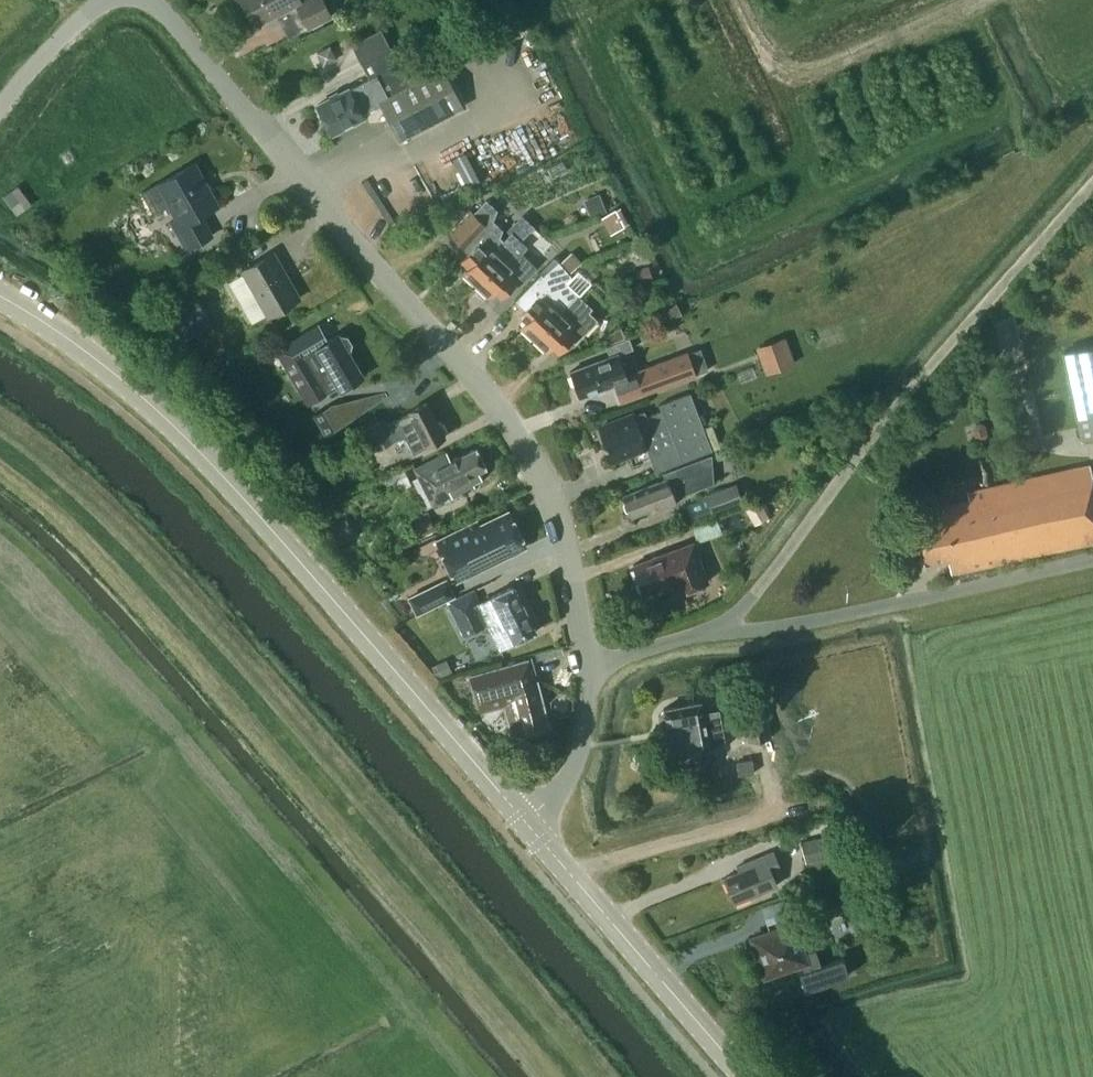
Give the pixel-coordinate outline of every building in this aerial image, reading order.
[(255,25),(296,3),(308,27),(332,15),(324,0),(242,0),(255,25)] [(506,10),(401,63),(391,47),(381,28),(351,43),(361,63),(372,84),(352,94),(349,88),(318,104),(332,132),(363,116),(360,110),(378,101),(399,139),(434,119),(435,122),(465,104),(446,70),(459,65),(460,68),(519,36),(506,10)] [(201,215),(218,205),(194,162),(165,179),(157,183),(164,195),(181,225),(175,228),(187,249),(212,235),(201,215)] [(4,195),(18,214),(33,203),(19,184),(4,195)] [(600,193),(585,199),(591,216),(607,209),(600,193)] [(498,235),(502,229),(491,219),(496,209),(486,199),(474,212),(470,209),(448,232),(463,246),(465,244),(472,250),(463,259),(469,266),(464,271),(477,283),(519,238),(511,232),(503,240),(498,235)] [(519,238),(532,225),(522,215),(508,229),(511,232),(519,238)] [(532,225),(519,238),(527,246),(535,253),(547,240),(532,225)] [(527,246),(519,238),(477,283),(489,295),(495,289),(501,296),(516,281),(519,284),(536,266),(521,252),(527,246)] [(299,297),(273,252),(242,270),(268,315),(299,297)] [(522,326),(535,338),(577,293),(565,281),(570,275),(571,276),(572,275),(558,260),(542,275),(541,273),(516,300),(525,309),(521,314),(527,320),(522,326)] [(623,288),(654,277),(649,265),(619,275),(623,288)] [(190,287),(153,310),(175,345),(212,322),(190,287)] [(577,293),(535,338),(547,349),(553,344),(559,350),(575,334),(568,328),(573,322),(564,314),(572,306),(576,310),(585,300),(577,293)] [(330,338),(321,321),(274,349),(305,402),(328,388),(329,390),(343,382),(345,386),(363,376),(349,352),(352,343),(347,335),(338,333),(330,338)] [(620,327),(615,329),(604,338),(605,343),(623,336),(620,327)] [(785,335),(756,346),(766,373),(795,362),(785,335)] [(629,336),(606,345),(610,356),(618,353),(633,347),(629,336)] [(1064,350),(1084,440),(1092,438),(1092,343),(1064,350)] [(689,351),(697,373),(708,369),(700,347),(689,351)] [(621,401),(696,374),(688,351),(654,364),(655,368),(627,378),(618,353),(610,356),(570,371),(579,396),(596,390),(597,393),(616,387),(621,401)] [(682,461),(712,449),(690,392),(659,404),(661,410),(647,415),(644,410),(640,412),(640,411),(599,427),(611,459),(629,453),(630,456),(647,449),(656,471),(682,461)] [(385,393),(332,403),(314,414),(326,434),(388,397),(385,393)] [(444,434),(446,428),(443,422),(438,421),(428,401),(409,411),(410,412),(385,424),(383,419),(367,427),(378,448),(405,434),(414,451),(426,445),(427,445),(445,436),(444,434)] [(983,420),(970,424),(974,438),(987,435),(983,420)] [(286,466),(304,457),(299,447),(281,457),(286,466)] [(451,460),(447,452),(415,468),(433,503),(452,494),(453,496),(475,485),(473,482),(482,478),(479,471),(487,467),(477,447),(451,460)] [(677,503),(674,495),(711,482),(710,455),(663,472),(665,479),(623,495),(631,515),(652,507),(653,511),(677,503)] [(318,471),(312,460),(301,466),(307,477),(318,471)] [(1092,542),(1092,480),(1090,466),(968,492),(969,500),(942,506),(943,513),(913,519),(923,564),(948,559),(951,573),(1092,542)] [(743,500),(737,484),(705,495),(710,511),(743,500)] [(759,499),(746,508),(755,523),(769,515),(759,499)] [(456,580),(463,577),(526,546),(514,520),(509,511),(499,516),(479,525),(478,521),(437,542),(447,563),(456,580)] [(423,535),(436,529),(430,517),(418,522),(423,535)] [(644,593),(674,582),(678,592),(690,587),(708,581),(705,572),(696,548),(693,541),(678,547),(633,564),(644,593)] [(446,577),(408,596),(416,614),(455,595),(446,577)] [(488,623),(489,625),(500,648),(512,642),(536,631),(514,585),(490,597),(481,602),(473,587),(447,600),(464,634),(488,623)] [(445,660),(431,667),(437,679),(451,672),(445,660)] [(526,660),(473,675),(482,710),(505,703),(513,735),(547,725),(535,681),(532,681),(526,660)] [(661,724),(668,728),(673,755),(710,748),(707,735),(721,732),(718,719),(715,699),(701,701),(664,708),(664,709),(659,715),(661,724)] [(766,712),(742,716),(747,745),(771,741),(766,712)] [(735,764),(737,778),(755,775),(753,761),(735,764)] [(800,844),(806,865),(846,855),(840,833),(800,844)] [(772,872),(781,868),(774,851),(737,866),(739,871),(724,877),(735,903),(778,885),(772,872)] [(877,881),(881,895),(889,892),(885,879),(884,879),(877,881)] [(847,910),(844,897),(813,905),(816,917),(847,910)] [(816,948),(804,952),(794,923),(752,938),(765,975),(801,963),(804,970),(799,972),(805,989),(849,974),(843,957),(822,965),(816,948)]
